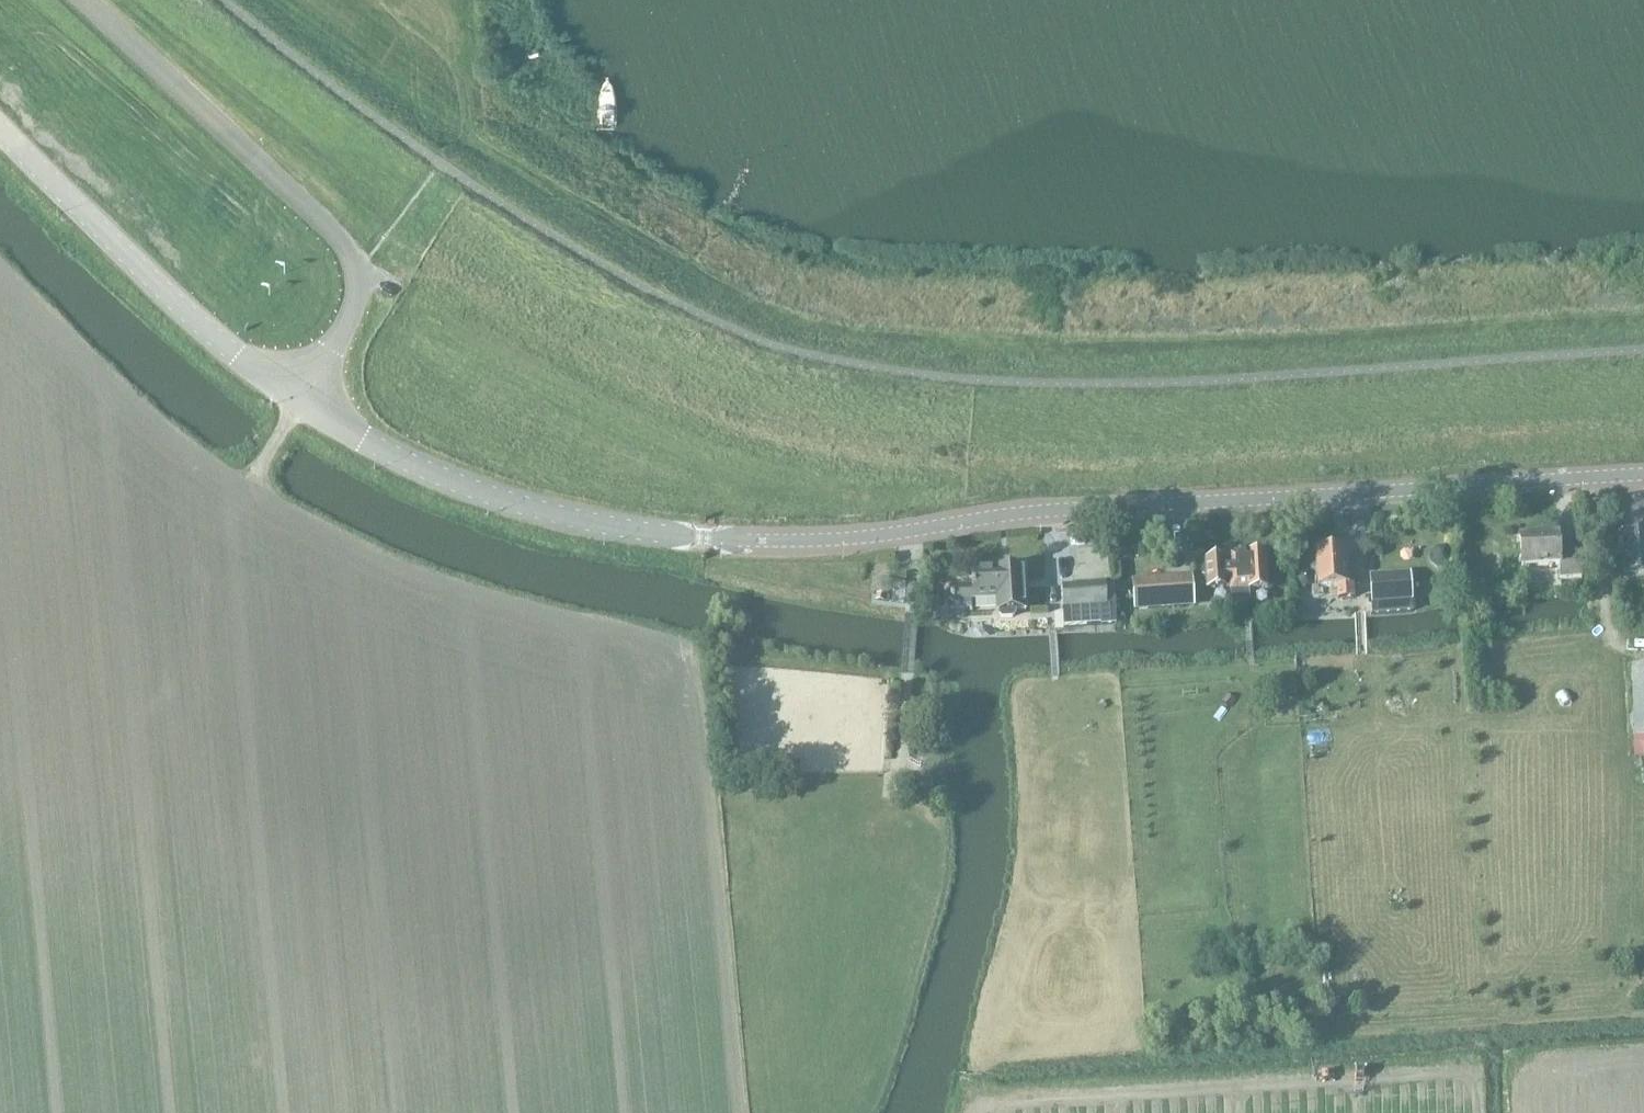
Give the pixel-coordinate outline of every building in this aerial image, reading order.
[(1622,532),(1624,574),(1643,573),(1643,530),(1622,532)] [(1560,580),(1581,578),(1580,546),(1559,548),(1558,535),(1520,537),(1522,568),(1559,565),(1560,580)] [(1353,597),(1353,584),(1348,584),(1346,548),(1332,549),(1329,547),(1322,547),(1320,550),(1316,550),(1318,587),(1337,586),(1338,598),(1353,597)] [(1231,591),(1268,589),(1266,553),(1263,553),(1260,551),(1252,551),(1250,554),(1229,555),(1229,559),(1205,560),(1207,589),(1231,588),(1231,591)] [(1016,611),(1026,610),(1024,568),(972,571),(973,587),(951,588),(951,610),(971,609),(970,598),(999,596),(1000,618),(1001,620),(1013,619),(1016,616),(1016,611)] [(1409,573),(1370,576),(1373,615),(1413,612),(1409,573)] [(1182,578),(1132,582),(1134,609),(1184,606),(1182,578)] [(1107,605),(1105,584),(1105,583),(1062,586),(1063,608),(1063,610),(1100,608),(1101,628),(1117,627),(1116,626),(1116,616),(1116,610),(1115,604),(1107,605)] [(1643,736),(1643,665),(1632,665),(1634,736),(1643,736)]
